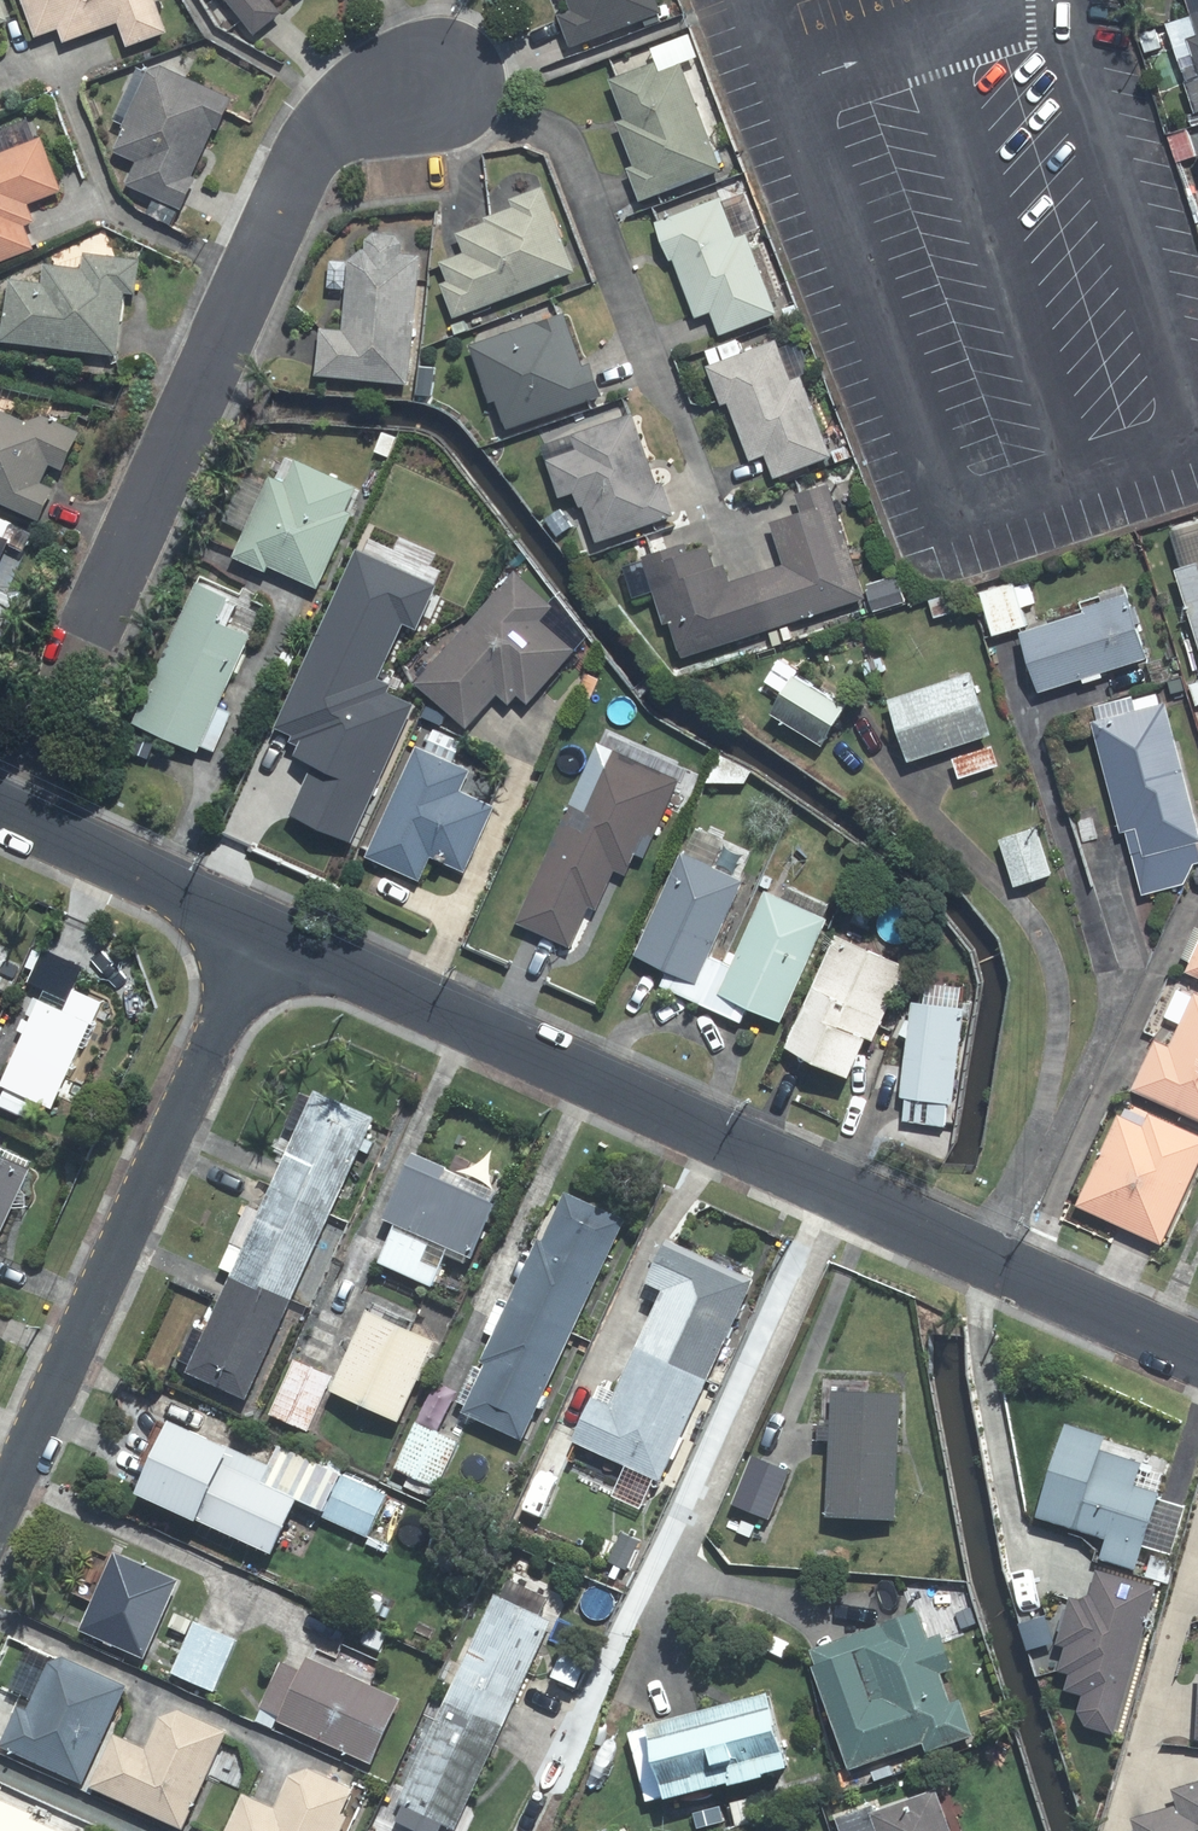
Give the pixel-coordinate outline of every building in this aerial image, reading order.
[(8,49),(0,29),(15,22),(7,0),(0,0),(0,53),(8,49)] [(43,38),(67,30),(72,43),(127,24),(135,48),(174,34),(162,0),(29,0),(43,38)] [(263,36),(289,15),(277,0),(235,0),(263,36)] [(579,12),(566,17),(578,49),(669,14),(664,0),(575,0),(579,12)] [(1143,20),(1154,16),(1149,0),(1147,0),(1138,3),(1143,20)] [(1176,26),(1197,95),(1197,19),(1176,26)] [(1162,30),(1144,35),(1150,53),(1167,48),(1162,30)] [(720,171),(680,64),(697,57),(688,34),(649,48),(654,62),(607,80),(622,119),(614,122),(631,166),(625,168),(638,202),(720,171)] [(145,70),(122,122),(131,126),(119,152),(145,164),(135,187),(158,198),(151,216),(177,227),(184,210),(189,212),(204,180),(200,177),(221,129),(226,132),(240,99),(171,68),(154,74),(145,70)] [(42,250),(33,227),(42,224),(35,206),(70,192),(49,139),(43,142),(34,119),(0,132),(0,266),(42,250)] [(495,225),(466,236),(473,256),(449,264),(456,283),(450,285),(463,319),(584,274),(552,189),(519,202),(522,209),(493,220),(495,225)] [(729,199),(663,224),(678,262),(681,260),(704,319),(718,314),(727,337),(785,315),(754,235),(744,238),(729,199)] [(319,329),(314,375),(407,384),(419,256),(397,253),(398,242),(392,234),(372,231),(364,239),(363,251),(359,250),(346,261),(340,330),(319,329)] [(18,281),(10,343),(125,358),(134,294),(144,296),(148,262),(91,254),(89,271),(51,266),(49,285),(18,281)] [(329,261),(326,288),(342,289),(345,262),(329,261)] [(572,314),(477,347),(497,403),(504,401),(515,431),(610,398),(598,365),(591,368),(572,314)] [(470,323),(458,328),(462,337),(474,332),(470,323)] [(774,340),(704,366),(719,406),(726,403),(748,461),(763,456),(772,479),(831,457),(800,376),(789,380),(774,340)] [(418,367),(415,394),(430,396),(434,369),(418,367)] [(48,522),(62,492),(48,486),(57,466),(71,472),(87,435),(44,415),(39,425),(0,407),(0,501),(48,522)] [(584,452),(556,462),(569,500),(583,495),(588,511),(595,508),(607,544),(682,518),(671,485),(665,487),(640,416),(580,436),(584,452)] [(845,446),(830,452),(835,463),(850,457),(845,446)] [(280,477),(243,557),(277,572),(279,568),(327,591),(362,515),(355,512),(366,490),(305,462),(295,484),(280,477)] [(255,473),(231,523),(250,532),(274,482),(255,473)] [(777,525),(790,566),(753,579),(772,633),(777,649),(787,645),(783,630),(873,600),(835,486),(804,496),(809,514),(777,525)] [(554,521),(566,537),(577,528),(565,513),(554,521)] [(11,539),(18,524),(0,515),(0,581),(18,542),(11,539)] [(693,545),(627,567),(639,602),(662,593),(673,626),(680,624),(692,661),(772,633),(753,579),(737,584),(732,566),(723,569),(716,548),(696,555),(693,545)] [(1184,573),(1197,616),(1197,568),(1184,573)] [(525,575),(426,685),(476,731),(507,697),(519,708),(527,697),(538,706),(587,652),(553,622),(564,609),(525,575)] [(1020,582),(987,593),(1001,637),(1034,626),(1029,608),(1041,604),(1035,585),(1022,589),(1020,582)] [(206,584),(143,726),(207,755),(210,749),(221,753),(239,714),(227,710),(259,639),(236,628),(245,608),(236,604),(239,598),(206,584)] [(1,643),(22,600),(0,589),(0,643),(1,643)] [(1093,610),(1095,616),(1031,636),(1049,695),(1090,682),(1092,687),(1112,681),(1110,675),(1156,661),(1136,597),(1093,610)] [(955,604),(937,609),(941,619),(959,614),(955,604)] [(320,668),(332,644),(320,638),(275,734),(301,747),(334,676),(320,668)] [(888,659),(874,664),(878,677),(892,672),(888,659)] [(981,675),(899,703),(919,764),(1000,737),(981,675)] [(808,679),(784,717),(833,749),(858,710),(808,679)] [(378,702),(403,716),(414,694),(390,680),(378,702)] [(1145,713),(1101,725),(1130,833),(1135,833),(1152,895),(1188,885),(1197,867),(1197,793),(1175,706),(1167,707),(1164,696),(1142,702),(1145,713)] [(305,745),(276,804),(352,841),(381,782),(354,769),(364,749),(340,737),(331,757),(305,745)] [(468,794),(478,772),(424,748),(374,859),(427,883),(438,858),(473,874),(502,810),(468,794)] [(999,750),(960,763),(966,780),(1005,767),(999,750)] [(602,753),(525,925),(578,949),(597,908),(605,912),(622,873),(634,877),(652,837),(661,840),(687,781),(624,752),(620,760),(602,753)] [(720,756),(705,783),(743,784),(750,771),(720,756)] [(1045,830),(1009,842),(1024,889),(1060,877),(1045,830)] [(675,972),(668,987),(708,1006),(727,964),(717,959),(753,882),(691,853),(643,957),(675,972)] [(727,964),(708,1006),(749,1024),(756,1009),(789,1025),(837,921),(774,892),(739,969),(727,964)] [(847,937),(796,1050),(864,1081),(915,968),(847,937)] [(55,946),(42,975),(67,986),(80,957),(55,946)] [(12,983),(0,978),(0,1007),(12,983)] [(11,1079),(15,1081),(6,1101),(34,1114),(44,1094),(60,1101),(99,1018),(41,991),(33,1008),(43,1013),(11,1079)] [(1141,1094),(1197,1119),(1197,1005),(1178,1050),(1163,1043),(1141,1094)] [(922,1006),(911,1098),(926,1100),(922,1124),(953,1128),(956,1104),(962,1105),(973,1011),(922,1006)] [(293,1122),(305,1128),(280,1186),(339,1212),(383,1116),(323,1089),(319,1099),(306,1092),(293,1122)] [(1086,1212),(1171,1249),(1197,1187),(1197,1138),(1158,1120),(1152,1132),(1125,1121),(1086,1212)] [(2,1247),(38,1166),(0,1149),(0,1246),(2,1247)] [(503,1200),(507,1190),(424,1151),(394,1218),(404,1223),(387,1262),(439,1287),(456,1252),(476,1261),(479,1254),(483,1256),(508,1202),(503,1200)] [(229,1266),(241,1271),(239,1276),(299,1303),(339,1212),(280,1186),(251,1248),(239,1243),(229,1266)] [(547,1237),(517,1304),(580,1334),(633,1219),(574,1192),(553,1239),(547,1237)] [(656,1281),(672,1288),(645,1347),(716,1380),(762,1279),(675,1240),(656,1281)] [(199,1364),(195,1372),(255,1399),(299,1303),(239,1276),(213,1333),(201,1327),(187,1358),(199,1364)] [(475,1405),(472,1411),(532,1439),(580,1334),(517,1304),(491,1361),(494,1362),(491,1370),(479,1364),(463,1400),(475,1405)] [(380,1311),(343,1389),(409,1420),(446,1341),(380,1311)] [(608,1386),(583,1442),(670,1481),(716,1380),(645,1347),(624,1393),(608,1386)] [(303,1359),(277,1414),(314,1431),(339,1376),(303,1359)] [(838,1438),(835,1514),(902,1517),(908,1391),(841,1387),(839,1426),(838,1438)] [(244,1415),(261,1424),(267,1409),(251,1401),(244,1415)] [(132,1492),(270,1555),(295,1499),(322,1511),(339,1473),(277,1445),(267,1465),(166,1419),(132,1492)] [(425,1421),(402,1467),(442,1487),(465,1441),(425,1421)] [(1076,1422),(1049,1512),(1121,1534),(1120,1538),(1114,1556),(1143,1566),(1166,1491),(1166,1490),(1142,1483),(1149,1461),(1135,1457),(1138,1447),(1112,1439),(1114,1433),(1076,1422)] [(762,1457),(743,1503),(778,1517),(797,1471),(762,1457)] [(328,1514),(374,1536),(393,1496),(348,1474),(328,1514)] [(745,1532),(757,1537),(762,1525),(750,1521),(745,1532)] [(629,1533),(615,1562),(632,1570),(646,1541),(629,1533)] [(123,1550),(89,1628),(154,1657),(189,1579),(123,1550)] [(1123,1731),(1163,1583),(1106,1569),(1098,1599),(1078,1594),(1066,1640),(1074,1642),(1067,1667),(1080,1670),(1076,1687),(1092,1691),(1088,1709),(1095,1723),(1123,1731)] [(453,1700),(510,1727),(560,1621),(503,1594),(453,1700)] [(826,1664),(821,1666),(858,1768),(932,1742),(935,1752),(982,1735),(970,1700),(960,1703),(949,1672),(961,1668),(948,1633),(936,1637),(927,1610),(821,1649),(826,1664)] [(201,1621),(178,1672),(219,1691),(242,1639),(201,1621)] [(773,1651),(787,1658),(794,1643),(781,1636),(773,1651)] [(9,1746),(92,1783),(136,1686),(72,1657),(58,1662),(37,1709),(27,1705),(9,1746)] [(290,1717),(288,1721),(381,1762),(410,1699),(318,1657),(312,1670),(289,1660),(261,1722),(278,1729),(285,1714),(290,1717)] [(778,1770),(803,1764),(785,1692),(663,1723),(681,1795),(745,1779),(747,1783),(780,1775),(778,1770)] [(410,1804),(403,1821),(425,1830),(446,1830),(450,1823),(463,1829),(510,1727),(453,1700),(405,1801),(410,1804)] [(99,1785),(192,1829),(225,1757),(234,1762),(243,1742),(233,1737),(236,1731),(190,1709),(171,1716),(156,1749),(123,1734),(99,1785)] [(359,1815),(352,1812),(363,1788),(319,1768),(299,1776),(285,1807),(252,1793),(234,1830),(351,1830),(359,1815)] [(1187,1804),(1143,1818),(1147,1830),(1197,1830),(1197,1783),(1182,1788),(1187,1804)] [(845,1818),(850,1830),(960,1830),(945,1788),(884,1811),(882,1805),(845,1818)] [(738,1803),(743,1827),(760,1823),(754,1798),(738,1803)] [(0,1800),(0,1830),(67,1830),(0,1800)]
